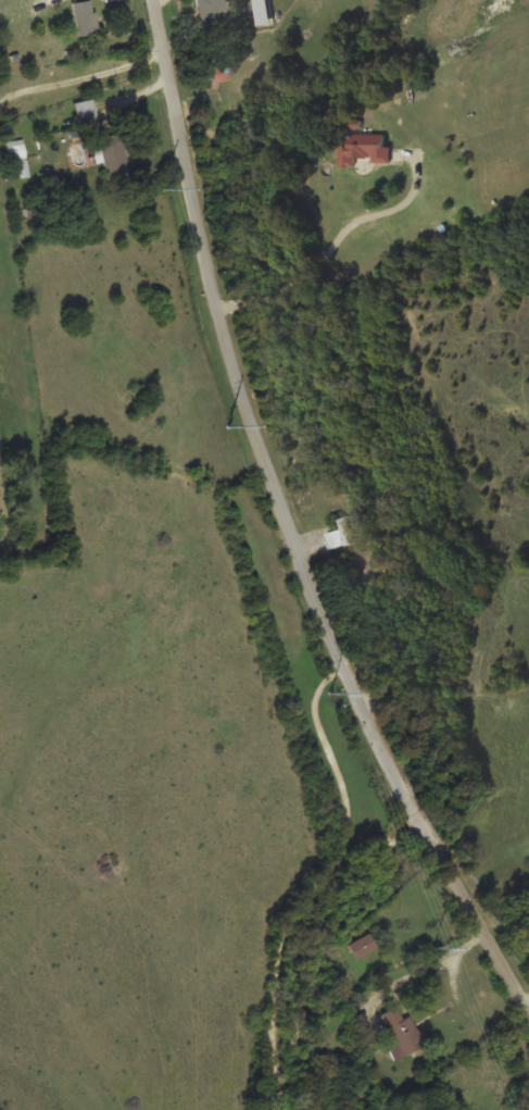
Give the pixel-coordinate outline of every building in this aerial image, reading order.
[(96,34),(93,0),(73,0),(74,34),(96,34)] [(198,14),(225,10),(223,0),(196,0),(198,14)] [(256,25),(270,23),(268,0),(254,0),(256,25)] [(105,177),(128,174),(121,132),(98,136),(105,177)] [(383,133),(347,133),(347,145),(338,145),(338,166),(356,166),(356,160),(391,160),(391,145),(383,145),(383,133)] [(8,158),(25,158),(24,139),(8,140),(8,158)] [(324,533),(329,548),(363,536),(354,512),(335,519),(338,527),(324,533)] [(355,553),(357,575),(372,573),(370,551),(355,553)] [(355,959),(378,946),(370,931),(347,944),(355,959)] [(402,1018),(395,1005),(380,1012),(393,1038),(384,1042),(393,1060),(424,1045),(409,1014),(402,1018)]
